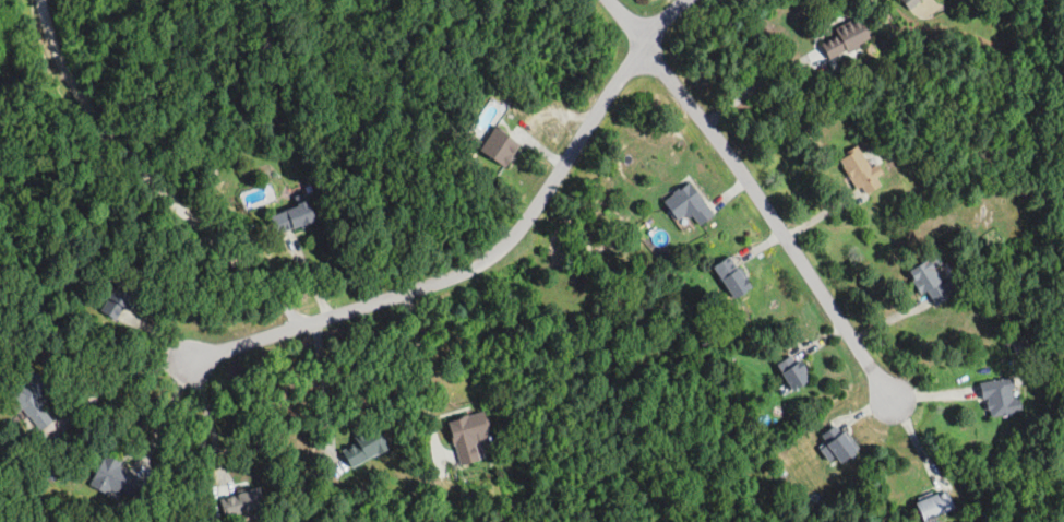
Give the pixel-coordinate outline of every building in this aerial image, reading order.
[(924,0),(901,0),(910,11),(924,0)] [(829,58),(873,39),(863,17),(820,36),(829,58)] [(521,143),(495,126),(479,149),(504,166),(521,143)] [(839,159),(858,189),(863,186),(869,193),(881,186),(874,177),(877,175),(859,147),(839,159)] [(714,215),(691,181),(663,200),(678,221),(690,213),(698,225),(714,215)] [(270,215),(277,235),(316,220),(308,200),(270,215)] [(752,287),(730,256),(713,266),(736,298),(752,287)] [(945,280),(931,257),(908,271),(922,294),(928,292),(935,305),(957,292),(948,277),(945,280)] [(141,288),(121,276),(99,310),(118,322),(141,288)] [(778,363),(792,390),(811,380),(797,353),(778,363)] [(20,391),(14,389),(7,407),(47,423),(51,413),(37,407),(48,377),(27,369),(20,391)] [(1016,379),(982,384),(988,416),(1021,411),(1016,379)] [(447,420),(461,465),(480,460),(476,447),(492,442),(483,411),(447,420)] [(820,449),(829,461),(837,455),(842,462),(858,450),(837,423),(822,435),(828,442),(820,449)] [(385,443),(371,427),(342,452),(356,468),(385,443)] [(133,501),(144,474),(101,458),(91,485),(133,501)] [(226,518),(263,507),(258,487),(219,497),(226,518)] [(955,509),(947,490),(917,501),(924,521),(935,521),(933,517),(955,509)]
